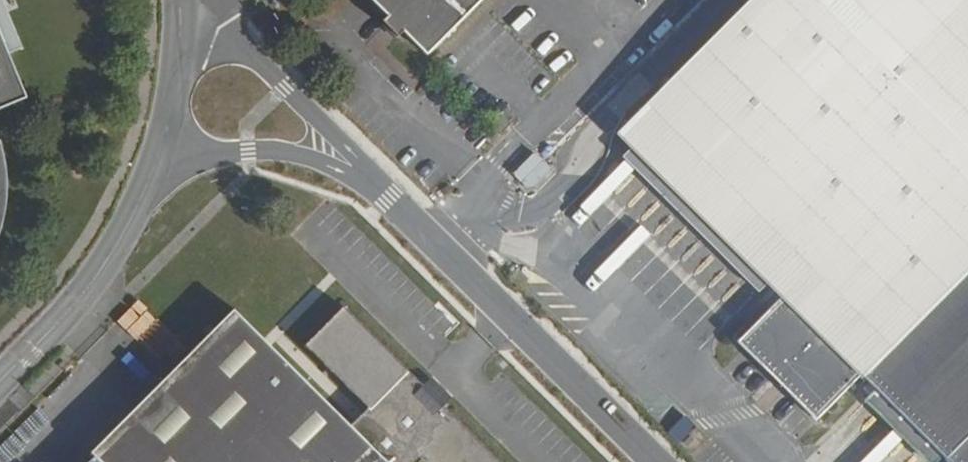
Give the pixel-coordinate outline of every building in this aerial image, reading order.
[(391,17),(387,22),(402,38),(408,33),(429,56),(485,0),(374,0),(391,17)] [(618,134),(626,142),(632,148),(766,281),(781,297),(740,337),(819,415),(860,374),(951,461),(967,461),(967,0),(750,0),(618,134)] [(26,106),(0,43),(0,117),(26,106)] [(766,281),(632,148),(623,160),(758,291),(766,281)] [(349,303),(311,341),(373,403),(355,421),(239,305),(96,449),(100,453),(109,461),(419,461),(426,456),(432,461),(508,461),(349,303)] [(100,453),(92,461),(109,461),(100,453)]
